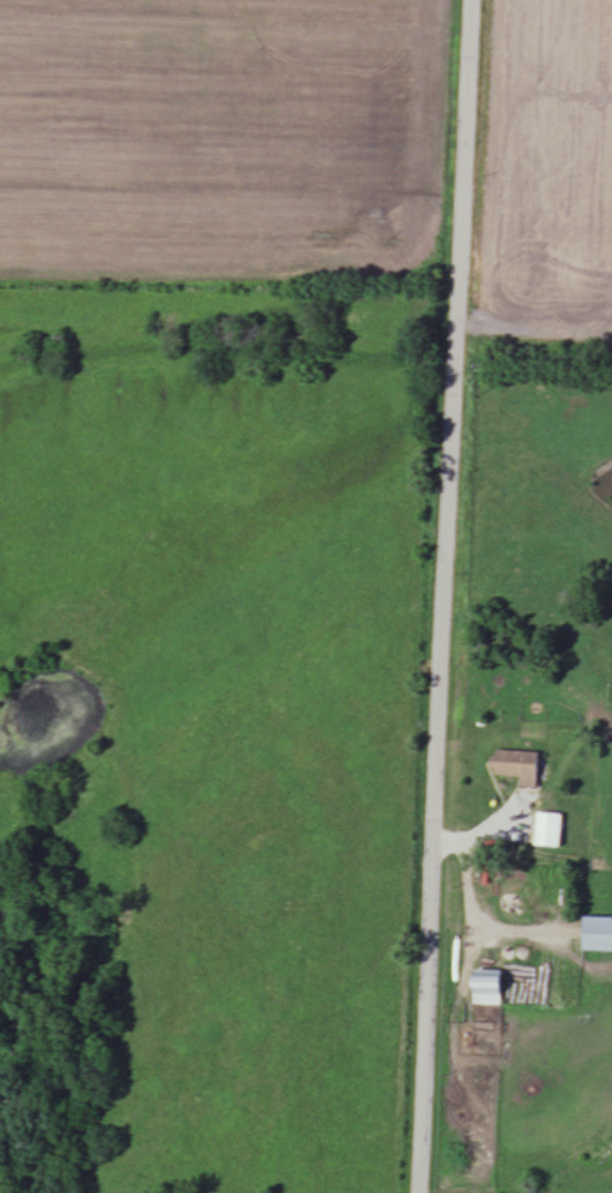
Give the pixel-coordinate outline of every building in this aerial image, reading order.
[(522,788),(541,789),(542,752),(499,751),(498,776),(523,777),(522,788)] [(539,847),(565,847),(565,813),(539,813),(539,847)] [(587,918),(587,951),(611,951),(611,918),(587,918)] [(506,971),(476,971),(476,1006),(506,1006),(506,971)]
